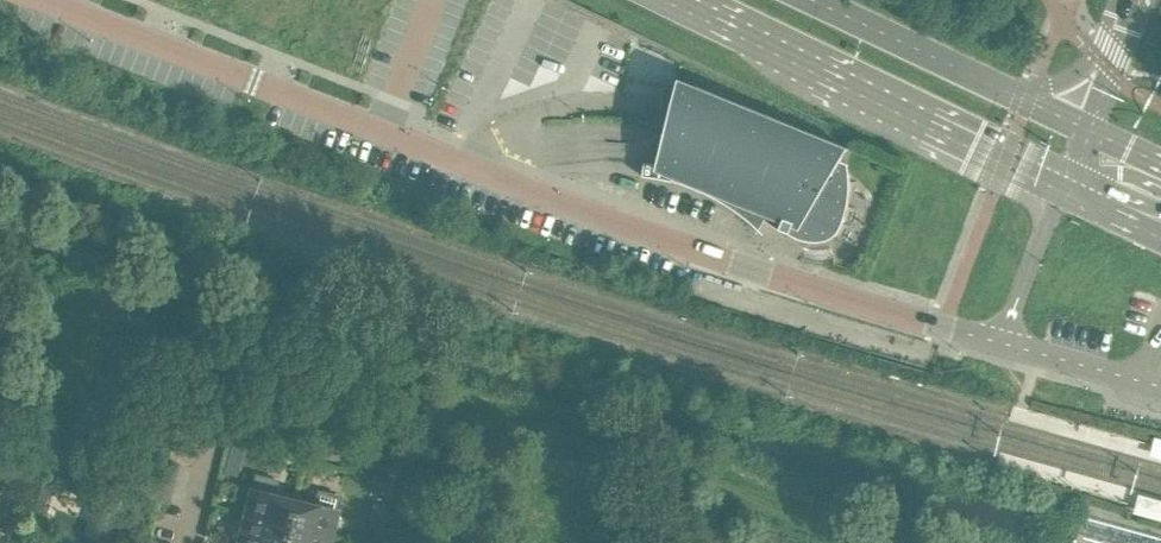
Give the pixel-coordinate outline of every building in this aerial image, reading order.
[(849,178),(848,164),(853,151),(679,79),(678,89),(675,100),(665,99),(663,109),(672,110),(657,164),(645,163),(643,177),(655,179),(667,181),(679,185),(691,189),(702,193),(715,200),(728,207),(740,216),(752,226),(763,236),(764,235),(759,230),(764,223),(765,221),(768,223),(771,225),(773,227),(780,231),(790,235),(793,229),(798,232),(800,234),(801,236),(803,237),(808,241),(805,248),(801,257),(807,259),(812,260),(817,261),(822,261),(827,260),(834,258),(830,249),(828,241),(831,240),(833,238),(835,236),(838,234),(839,231),(844,219),(848,205),(850,192),(849,178)] [(1149,445),(1144,465),(1160,470),(1160,441),(1151,439),(1149,445)] [(144,498),(168,504),(178,464),(168,462),(154,458),(144,498)] [(1132,510),(1131,515),(1160,524),(1160,491),(1139,485),(1132,510)] [(286,527),(293,500),(249,489),(242,516),(286,527)] [(330,538),(337,512),(293,500),(286,527),(330,538)] [(286,527),(242,516),(235,542),(282,542),(286,527)] [(329,542),(330,538),(286,527),(282,542),(329,542)]
